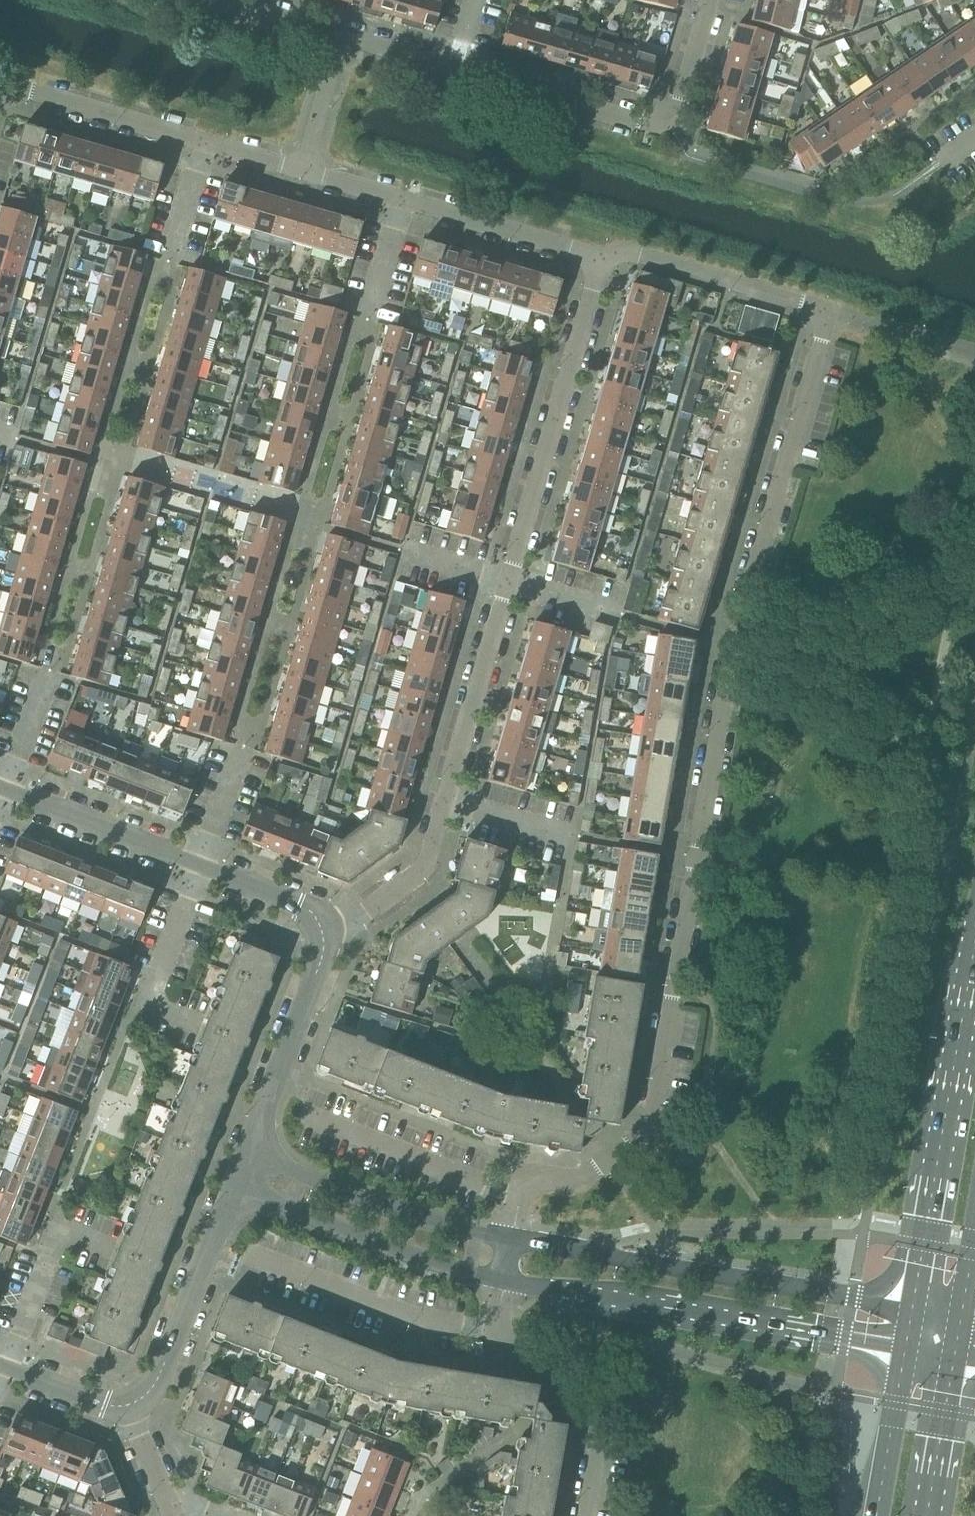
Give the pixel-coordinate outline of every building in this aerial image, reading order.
[(371,15),(375,0),(353,0),(352,3),(362,6),(360,11),(371,15)] [(393,15),(398,0),(375,0),(371,15),(382,18),(383,12),(393,15)] [(413,27),(420,0),(398,0),(393,15),(403,18),(402,23),(413,27)] [(413,27),(423,30),(425,24),(436,27),(444,0),(420,0),(413,27)] [(674,9),(676,0),(638,0),(674,9)] [(761,0),(758,0),(753,21),(799,32),(804,10),(761,0)] [(804,10),(807,0),(761,0),(804,10)] [(847,15),(855,17),(860,0),(846,0),(843,14),(847,15)] [(941,9),(952,5),(950,0),(938,0),(941,9)] [(511,16),(501,52),(512,56),(514,50),(524,53),(534,18),(514,13),(516,4),(511,3),(507,15),(511,16)] [(628,3),(626,11),(638,13),(640,6),(628,3)] [(919,9),(908,13),(912,24),(923,20),(919,9)] [(664,20),(676,22),(678,14),(666,12),(664,20)] [(912,24),(908,13),(898,17),(902,28),(912,24)] [(855,17),(847,15),(844,28),(853,30),(855,17)] [(965,24),(974,39),(974,17),(965,24)] [(532,61),(543,64),(555,24),(534,18),(524,53),(534,56),(532,61)] [(556,62),(565,65),(575,30),(555,24),(543,64),(554,68),(556,62)] [(739,24),(732,45),(770,57),(776,35),(739,24)] [(947,36),(969,69),(974,65),(974,39),(965,24),(947,36)] [(878,26),(867,30),(871,41),(882,37),(878,26)] [(598,29),(596,36),(585,76),(595,80),(597,74),(607,77),(617,42),(619,35),(598,29)] [(574,73),(585,76),(596,36),(575,30),(565,65),(575,68),(574,73)] [(871,41),(867,30),(857,34),(861,45),(871,41)] [(947,36),(929,49),(951,81),(969,69),(947,36)] [(615,85),(626,88),(638,48),(617,42),(607,77),(617,80),(615,85)] [(836,42),(825,46),(829,56),(839,53),(836,42)] [(732,45),(726,66),(764,77),(770,57),(732,45)] [(829,56),(825,46),(815,50),(818,60),(829,56)] [(638,48),(626,88),(637,92),(639,86),(649,89),(660,55),(638,48)] [(929,49),(911,61),(933,93),(951,81),(929,49)] [(796,52),(793,63),(804,66),(807,55),(796,52)] [(911,61),(893,73),(915,105),(933,93),(911,61)] [(804,66),(793,63),(790,74),(801,77),(804,66)] [(726,66),(720,87),(758,98),(764,77),(726,66)] [(893,73),(875,85),(897,118),(915,105),(893,73)] [(805,82),(801,93),(807,101),(814,96),(805,82)] [(875,85),(857,98),(879,130),(897,118),(875,85)] [(720,87),(714,108),(752,119),(758,98),(720,87)] [(795,97),(793,103),(800,105),(807,101),(801,93),(797,91),(795,97)] [(784,94),(781,105),(792,108),(793,103),(795,97),(784,94)] [(857,98),(839,110),(861,142),(879,130),(857,98)] [(792,108),(781,105),(778,115),(789,119),(792,108)] [(752,119),(714,108),(708,129),(746,140),(752,119)] [(839,110),(821,122),(843,154),(861,142),(839,110)] [(843,154),(821,122),(790,143),(804,163),(816,155),(824,167),(843,154)] [(15,161),(35,167),(46,131),(25,125),(15,161)] [(775,125),(772,136),(783,139),(786,128),(775,125)] [(35,167),(55,173),(66,136),(46,131),(35,167)] [(55,173),(75,178),(85,142),(66,136),(55,173)] [(75,178),(94,184),(105,148),(85,142),(75,178)] [(112,197),(114,190),(124,153),(105,148),(94,184),(92,192),(112,197)] [(114,190),(133,195),(144,159),(124,153),(114,190)] [(144,159),(133,195),(154,201),(164,165),(144,159)] [(214,219),(235,225),(245,188),(225,182),(214,219)] [(235,225),(254,230),(265,194),(245,188),(235,225)] [(252,238),(272,244),(284,200),(265,194),(254,230),(252,238)] [(12,204),(24,208),(26,199),(14,195),(12,204)] [(26,199),(24,208),(36,211),(38,202),(26,199)] [(291,249),(294,242),(304,205),(284,200),(272,244),(291,249)] [(294,242),(313,247),(324,211),(304,205),(294,242)] [(32,238),(39,240),(43,229),(39,226),(41,218),(38,217),(2,207),(1,209),(0,209),(0,229),(32,238)] [(49,220),(61,224),(64,214),(52,211),(49,220)] [(313,247),(333,253),(343,217),(324,211),(313,247)] [(64,214),(61,224),(73,227),(76,218),(64,214)] [(343,217),(333,253),(354,259),(364,223),(343,217)] [(104,226),(91,222),(89,232),(101,235),(104,226)] [(108,237),(120,241),(123,231),(111,228),(108,237)] [(26,257),(32,238),(0,229),(0,250),(26,257)] [(123,231),(120,241),(132,244),(135,235),(123,231)] [(61,233),(57,245),(67,248),(70,236),(61,233)] [(413,276),(434,282),(444,246),(424,240),(413,276)] [(74,243),(71,255),(80,258),(84,246),(74,243)] [(112,245),(106,265),(142,276),(148,255),(112,245)] [(434,282),(454,288),(464,252),(444,246),(434,282)] [(20,277),(26,257),(0,250),(0,271),(20,277)] [(454,288),(473,294),(484,257),(464,252),(454,288)] [(55,253),(52,265),(61,268),(65,255),(55,253)] [(80,258),(71,255),(67,267),(77,270),(80,258)] [(209,267),(222,270),(224,261),(212,257),(209,267)] [(473,294),(493,299),(503,263),(484,257),(473,294)] [(229,272),(241,276),(244,267),(232,263),(229,272)] [(493,299),(512,305),(523,269),(503,263),(493,299)] [(52,265),(46,284),(55,287),(61,268),(52,265)] [(106,265),(100,285),(136,295),(142,276),(106,265)] [(190,267),(184,288),(221,299),(227,278),(190,267)] [(244,267),(241,276),(253,279),(256,270),(244,267)] [(512,305),(532,311),(543,275),(523,269),(512,305)] [(633,283),(627,304),(663,314),(666,304),(676,307),(684,282),(641,270),(637,284),(633,283)] [(15,297),(22,299),(28,279),(20,277),(0,271),(0,292),(15,297)] [(268,284),(280,287),(283,278),(271,274),(268,284)] [(543,275),(532,311),(553,317),(563,281),(543,275)] [(283,278),(280,287),(292,291),(295,281),(283,278)] [(63,282),(60,294),(69,297),(72,285),(63,282)] [(322,289),(319,299),(340,305),(345,289),(324,283),(322,289)] [(46,284),(40,304),(50,307),(55,287),(46,284)] [(100,285),(94,304),(131,315),(136,295),(100,285)] [(308,295),(319,299),(322,289),(310,286),(308,295)] [(184,288),(179,308),(215,318),(221,299),(184,288)] [(268,303),(278,306),(281,294),(272,291),(268,303)] [(9,317),(15,297),(0,292),(0,314),(9,317)] [(69,297),(60,294),(56,306),(65,309),(69,297)] [(254,295),(251,307),(260,310),(264,298),(254,295)] [(311,302),(305,323),(341,334),(347,313),(311,302)] [(50,307),(40,304),(37,316),(46,319),(50,307)] [(94,304),(89,324),(125,335),(131,315),(94,304)] [(627,304),(621,324),(658,334),(663,314),(627,304)] [(738,332),(750,335),(758,308),(746,304),(738,332)] [(260,310),(251,307),(247,319),(257,322),(260,310)] [(179,308),(173,327),(209,338),(215,318),(179,308)] [(750,335),(761,338),(769,311),(758,308),(750,335)] [(769,311),(761,338),(773,342),(781,314),(769,311)] [(697,321),(713,325),(715,316),(700,312),(697,321)] [(3,337),(9,317),(0,314),(0,336),(3,337)] [(409,325),(421,328),(424,319),(412,315),(409,325)] [(264,319),(260,331),(270,334),(273,322),(264,319)] [(424,319),(421,328),(433,331),(436,322),(424,319)] [(52,322),(48,334),(58,336),(61,324),(52,322)] [(305,323),(299,343),(336,353),(341,334),(305,323)] [(89,324),(83,344),(119,354),(125,335),(89,324)] [(621,324),(616,343),(652,354),(658,334),(621,324)] [(390,325),(384,346),(420,356),(426,336),(390,325)] [(450,326),(448,336),(460,339),(463,330),(450,326)] [(173,327),(167,347),(204,357),(209,338),(173,327)] [(688,330),(685,342),(694,345),(698,333),(688,330)] [(270,334),(260,331),(257,343),(266,346),(270,334)] [(32,332),(29,344),(38,347),(42,335),(32,332)] [(468,342),(480,345),(482,336),(470,332),(468,342)] [(58,336),(48,334),(45,346),(54,348),(58,336)] [(243,334),(239,346),(249,349),(252,337),(243,334)] [(5,359),(11,339),(3,337),(0,336),(0,357),(5,359)] [(482,336),(480,345),(492,349),(494,339),(482,336)] [(703,337),(693,372),(703,375),(713,340),(703,337)] [(508,348),(520,352),(523,342),(511,339),(508,348)] [(739,341),(727,382),(768,393),(771,381),(776,382),(780,368),(776,366),(780,353),(739,341)] [(523,342),(520,352),(532,355),(535,346),(523,342)] [(694,345),(685,342),(682,354),(691,357),(694,345)] [(299,343),(294,362),(330,373),(336,353),(299,343)] [(616,343),(610,363),(646,373),(652,354),(616,343)] [(38,347),(29,344),(25,356),(35,359),(38,347)] [(83,344),(77,364),(114,374),(119,354),(83,344)] [(249,349),(239,346),(236,358),(245,361),(249,349)] [(384,346),(378,365),(414,376),(420,356),(384,346)] [(167,347),(161,367),(198,378),(204,357),(167,347)] [(464,350),(460,362),(470,365),(473,352),(464,350)] [(447,351),(444,363),(453,366),(456,354),(447,351)] [(499,351),(493,371),(530,382),(536,361),(499,351)] [(252,358),(249,370),(258,373),(262,361),(252,358)] [(40,362),(37,374),(46,377),(49,365),(40,362)] [(294,362),(288,382),(324,392),(330,373),(294,362)] [(453,366),(444,363),(440,375),(450,378),(453,366)] [(610,363),(604,382),(641,393),(646,373),(610,363)] [(77,364),(71,384),(108,394),(114,374),(77,364)] [(378,365),(372,385),(409,395),(414,376),(378,365)] [(161,367),(156,387),(192,398),(198,378),(161,367)] [(677,369),(674,381),(683,384),(686,372),(677,369)] [(258,373),(249,370),(245,382),(255,385),(258,373)] [(458,370),(455,382),(464,384),(467,372),(458,370)] [(493,371),(488,391),(524,402),(530,382),(493,371)] [(21,372),(17,384),(27,386),(30,374),(21,372)] [(46,377),(37,374),(33,386),(42,389),(46,377)] [(232,374),(228,386),(237,388),(241,376),(232,374)] [(692,376),(681,411),(692,414),(696,400),(707,403),(709,394),(698,391),(702,379),(692,376)] [(683,384),(674,381),(670,393),(680,396),(683,384)] [(288,382),(282,402),(319,412),(324,392),(288,382)] [(464,384),(455,382),(451,394),(460,396),(464,384)] [(604,382),(599,403),(635,413),(641,393),(604,382)] [(727,382),(716,421),(757,432),(760,420),(764,421),(769,407),(764,406),(768,393),(727,382)] [(27,386),(17,384),(14,396),(23,398),(27,386)] [(71,384),(66,404),(102,414),(108,394),(71,384)] [(372,385),(367,405),(403,415),(409,395),(372,385)] [(237,388),(228,386),(225,398),(234,400),(237,388)] [(156,387),(150,407),(186,417),(192,398),(156,387)] [(436,390),(432,402),(442,405),(445,393),(436,390)] [(488,391),(482,411),(518,421),(524,402),(488,391)] [(241,399),(237,411),(246,413),(250,402),(241,399)] [(282,402),(276,422),(313,433),(319,412),(282,402)] [(442,405),(432,402),(429,414),(438,417),(442,405)] [(599,403),(593,423),(629,433),(635,413),(599,403)] [(66,404),(60,423),(96,434),(102,414),(66,404)] [(27,405),(24,417),(33,420),(37,408),(27,405)] [(367,405),(361,424),(397,435),(403,415),(367,405)] [(150,407),(144,426),(181,437),(186,417),(150,407)] [(447,409),(443,421),(453,423),(456,411),(447,409)] [(666,409),(662,421),(672,424),(675,412),(666,409)] [(246,413),(237,411),(234,423),(243,426),(246,413)] [(482,411),(476,430),(513,441),(518,421),(482,411)] [(220,414),(216,426),(226,429),(229,417),(220,414)] [(670,451),(680,454),(690,419),(680,416),(670,451)] [(33,420),(24,417),(20,429),(30,432),(33,420)] [(453,423),(443,421),(440,433),(449,435),(453,423)] [(672,424),(662,421),(659,433),(668,436),(672,424)] [(716,421),(704,460),(745,472),(749,459),(753,461),(757,446),(753,445),(757,432),(716,421)] [(276,422),(271,442),(307,452),(313,433),(276,422)] [(96,434),(60,423),(54,444),(90,454),(96,434)] [(593,423),(587,442),(623,453),(629,433),(593,423)] [(361,424),(355,444),(391,455),(397,435),(361,424)] [(181,437),(144,426),(138,447),(175,458),(181,437)] [(226,429),(216,426),(213,438),(222,441),(226,429)] [(424,430),(421,442),(430,444),(434,432),(424,430)] [(476,430),(470,450),(507,461),(513,441),(476,430)] [(229,438),(226,450),(235,453),(239,441),(229,438)] [(271,442),(265,461),(301,472),(307,452),(271,442)] [(430,444),(421,442),(417,454),(427,456),(430,444)] [(587,442),(581,462),(618,472),(623,453),(587,442)] [(355,444),(349,464),(386,475),(392,477),(394,470),(388,468),(391,455),(355,444)] [(15,448),(12,460),(21,463),(24,451),(15,448)] [(435,449),(432,461),(441,464),(444,452),(435,449)] [(654,449),(651,461),(660,463),(664,451),(654,449)] [(232,464),(235,453),(226,450),(222,462),(220,471),(233,475),(236,465),(232,464)] [(470,450),(465,470),(501,481),(507,461),(470,450)] [(51,453),(45,474),(82,485),(88,464),(51,453)] [(205,466),(214,469),(218,457),(208,454),(205,466)] [(669,456),(658,490),(669,493),(679,459),(669,456)] [(21,463),(12,460),(8,472),(18,475),(21,463)] [(704,460),(693,500),(733,512),(737,500),(741,501),(746,486),(741,485),(745,472),(704,460)] [(301,472),(265,461),(259,482),(295,493),(301,472)] [(441,464),(432,461),(428,473),(437,476),(441,464)] [(660,463),(651,461),(647,473),(657,475),(660,463)] [(581,462),(576,482),(612,492),(618,472),(581,462)] [(349,464),(344,484),(380,494),(386,475),(349,464)] [(413,470),(409,482),(419,485),(422,473),(413,470)] [(465,470),(459,490),(495,501),(501,481),(465,470)] [(45,474),(40,494),(76,504),(82,485),(45,474)] [(130,476),(124,497),(160,507),(166,487),(130,476)] [(435,483),(426,481),(420,500),(430,503),(435,483)] [(419,485),(409,482),(406,494),(415,497),(419,485)] [(576,482),(570,501),(606,512),(612,492),(576,482)] [(344,484),(338,504),(374,514),(384,517),(389,497),(380,494),(344,484)] [(643,488),(639,500),(649,503),(652,491),(643,488)] [(459,490),(453,510),(490,520),(495,501),(459,490)] [(0,500),(0,504),(8,506),(12,494),(3,491),(0,500)] [(40,494),(34,513),(70,524),(76,504),(40,494)] [(196,495),(193,508),(202,510),(206,498),(196,495)] [(647,529),(657,532),(667,498),(657,495),(647,529)] [(124,497),(118,517),(154,527),(160,507),(124,497)] [(430,503),(420,500),(417,512),(426,515),(430,503)] [(649,503),(639,500),(636,512),(645,515),(649,503)] [(693,500),(682,539),(722,551),(726,539),(730,540),(734,525),(730,524),(733,512),(693,500)] [(570,501),(564,521),(601,531),(606,512),(570,501)] [(0,504),(0,517),(5,518),(8,506),(0,504)] [(374,514),(338,504),(332,524),(368,535),(374,514)] [(209,508),(205,521),(215,523),(218,511),(209,508)] [(490,520),(453,510),(447,530),(484,541),(490,520)] [(251,511),(245,532),(281,542),(287,522),(251,511)] [(34,513),(28,534),(64,544),(70,524),(34,513)] [(400,513),(397,525),(406,528),(410,516),(400,513)] [(118,517),(112,536),(149,547),(154,527),(118,517)] [(215,523),(205,521),(202,533),(211,535),(215,523)] [(564,521),(559,540),(595,551),(601,531),(564,521)] [(188,524),(184,536),(194,538),(197,526),(188,524)] [(406,528),(397,525),(393,537),(403,540),(406,528)] [(631,527),(628,539),(637,542),(641,530),(631,527)] [(245,532),(239,551),(275,562),(281,542),(245,532)] [(28,534),(22,554),(58,564),(64,544),(28,534)] [(329,534),(323,555),(359,565),(365,544),(329,534)] [(656,537),(646,534),(636,569),(646,572),(656,537)] [(112,536),(107,556),(143,567),(149,547),(112,536)] [(194,538),(184,536),(181,548),(190,550),(194,538)] [(637,542),(628,539),(624,551),(634,554),(637,542)] [(682,539),(670,579),(711,590),(714,578),(719,579),(723,565),(719,563),(722,551),(682,539)] [(595,551),(559,540),(553,561),(589,572),(595,551)] [(197,548),(194,560),(203,562),(207,550),(197,548)] [(239,551),(233,571),(269,582),(275,562),(239,551)] [(22,554),(16,573),(53,584),(58,564),(22,554)] [(323,555),(317,574),(354,585),(359,565),(323,555)] [(107,556),(101,576),(137,587),(143,567),(107,556)] [(388,556),(384,568),(394,571),(397,559),(388,556)] [(203,562),(194,560),(190,572),(200,574),(203,562)] [(176,563),(173,575),(182,578),(186,566),(176,563)] [(616,579),(626,582),(629,570),(620,567),(616,579)] [(394,571),(384,568),(381,580),(390,583),(394,571)] [(233,571),(227,591),(264,602),(269,582),(233,571)] [(16,573),(11,593),(47,604),(53,584),(16,573)] [(317,574),(312,594),(348,604),(354,585),(317,574)] [(624,609),(634,612),(644,577),(634,574),(624,609)] [(182,578),(173,575),(170,587),(179,590),(182,578)] [(101,576),(95,596),(131,607),(137,587),(101,576)] [(711,590),(670,579),(658,619),(699,631),(703,617),(707,619),(711,604),(707,603),(711,590)] [(186,588),(182,600),(192,603),(195,591),(186,588)] [(394,590),(391,602),(400,604),(404,592),(394,590)] [(430,590),(424,611),(460,622),(466,601),(430,590)] [(227,591),(221,611),(258,622),(264,602),(227,591)] [(11,593),(5,612),(41,623),(47,604),(11,593)] [(312,594),(306,614),(342,624),(348,604),(312,594)] [(95,596),(89,616),(126,626),(131,607),(95,596)] [(375,599),(372,611),(381,614),(385,602),(375,599)] [(192,603),(182,600),(179,612),(188,615),(192,603)] [(400,604),(391,602),(387,614),(397,616),(400,604)] [(165,603),(161,615),(171,618),(174,606),(165,603)] [(221,611),(216,631),(252,641),(258,622),(221,611)] [(381,614),(372,611),(368,623),(378,626),(381,614)] [(424,611),(418,631),(454,641),(460,622),(424,611)] [(0,630),(0,632),(36,642),(41,623),(5,612),(0,630)] [(306,614),(300,634),(336,645),(342,624),(306,614)] [(171,618),(161,615),(158,627),(167,630),(171,618)] [(89,616),(84,635),(120,646),(126,626),(89,616)] [(621,619),(618,631),(627,634),(631,621),(621,619)] [(535,621),(529,642),(566,652),(572,631),(535,621)] [(591,637),(599,640),(608,642),(612,627),(595,622),(591,637)] [(174,627),(171,639),(180,642),(184,630),(174,627)] [(383,629),(380,641),(389,643),(392,631),(383,629)] [(216,631),(210,651),(246,661),(252,641),(216,631)] [(418,631),(412,650),(449,661),(454,641),(418,631)] [(0,632),(0,655),(30,663),(36,642),(0,632)] [(300,634),(294,654),(330,664),(336,645),(300,634)] [(659,634),(656,655),(693,662),(697,640),(659,634)] [(84,635),(78,655),(114,665),(120,646),(84,635)] [(624,639),(616,637),(613,647),(621,649),(624,639)] [(180,642),(171,639),(167,651),(177,654),(180,642)] [(364,640),(360,651),(369,654),(373,642),(364,640)] [(608,642),(599,640),(595,652),(605,654),(608,642)] [(389,643),(380,641),(376,653),(385,655),(389,643)] [(154,642),(150,655),(160,657),(163,645),(154,642)] [(529,642),(524,661),(560,672),(566,652),(529,642)] [(412,650),(406,670),(443,681),(449,661),(412,650)] [(210,651),(204,670),(241,681),(246,661),(210,651)] [(369,654),(360,651),(357,664),(366,666),(369,654)] [(294,654),(289,673),(325,684),(330,664),(294,654)] [(114,665),(78,655),(72,675),(108,686),(114,665)] [(160,657),(150,655),(147,666),(156,669),(160,657)] [(656,655),(652,675),(690,682),(693,662),(656,655)] [(611,656),(609,668),(618,670),(620,657),(611,656)] [(5,672),(8,662),(0,660),(0,670),(5,672)] [(524,661),(518,681),(554,691),(560,672),(524,661)] [(163,666),(160,678),(169,681),(172,669),(163,666)] [(593,668),(590,681),(600,682),(602,670),(593,668)] [(618,670),(609,668),(606,680),(616,682),(618,670)] [(371,669),(368,681),(377,684),(381,672),(371,669)] [(204,670),(199,690),(235,700),(241,681),(204,670)] [(406,670),(401,691),(437,701),(443,681),(406,670)] [(289,673),(283,693),(319,703),(325,684),(289,673)] [(642,674),(639,694),(649,695),(686,702),(690,682),(652,675),(642,674)] [(169,681),(160,678),(156,690),(165,693),(169,681)] [(352,679),(349,691),(358,693),(362,681),(352,679)] [(377,684),(368,681),(364,693),(374,696),(377,684)] [(518,681),(512,701),(548,711),(554,691),(518,681)] [(600,682),(590,681),(588,693),(598,695),(600,682)] [(142,682),(138,695),(148,697),(151,685),(142,682)] [(89,687),(87,697),(97,699),(99,690),(89,687)] [(8,693),(0,690),(0,714),(8,693)] [(199,690),(193,709),(229,720),(235,700),(199,690)] [(358,693),(349,691),(345,703),(355,705),(358,693)] [(401,691),(395,710),(431,721),(437,701),(401,691)] [(106,702),(116,705),(119,695),(109,692),(106,702)] [(283,693),(277,712),(313,723),(319,703),(283,693)] [(119,695),(116,705),(126,708),(129,698),(119,695)] [(649,695),(645,716),(683,722),(686,702),(649,695)] [(604,696),(602,708),(611,710),(613,697),(604,696)] [(548,711),(512,701),(507,720),(543,731),(552,733),(558,714),(548,711)] [(139,712),(149,715),(151,706),(152,705),(142,702),(139,712)] [(148,719),(153,720),(157,721),(161,709),(151,706),(149,715),(148,719)] [(360,708),(357,720),(366,723),(369,711),(360,708)] [(611,710),(602,708),(600,720),(609,722),(611,710)] [(229,720),(193,709),(187,730),(223,740),(229,720)] [(585,709),(583,721),(593,723),(595,711),(585,709)] [(395,710),(389,730),(426,740),(431,721),(395,710)] [(277,712),(272,732),(308,743),(313,723),(277,712)] [(645,716),(642,736),(679,742),(683,722),(645,716)] [(341,718),(337,730),(347,733),(350,721),(341,718)] [(157,721),(153,720),(150,730),(160,733),(163,723),(157,721)] [(366,723),(357,720),(353,732),(362,735),(366,723)] [(507,720),(501,740),(537,750),(543,731),(507,720)] [(593,723),(583,721),(581,734),(591,735),(593,723)] [(49,763),(69,770),(83,735),(63,727),(49,763)] [(347,733),(337,730),(334,742),(343,745),(347,733)] [(389,730),(383,749),(420,760),(426,740),(389,730)] [(308,743),(272,732),(266,753),(302,763),(308,743)] [(178,743),(188,746),(191,736),(181,733),(178,743)] [(69,770),(88,778),(102,742),(83,735),(69,770)] [(191,736),(188,746),(198,749),(201,739),(191,736)] [(642,736),(638,756),(675,763),(679,742),(642,736)] [(597,737),(595,749),(604,751),(606,738),(597,737)] [(537,750),(501,740),(495,759),(531,770),(541,773),(547,753),(537,750)] [(88,778),(107,785),(120,750),(102,742),(88,778)] [(349,747),(345,759),(354,762),(358,750),(349,747)] [(383,749),(378,769),(414,779),(420,760),(383,749)] [(578,749),(576,762),(586,763),(588,751),(578,749)] [(604,751),(595,749),(592,761),(602,763),(604,751)] [(107,785),(125,793),(139,757),(120,750),(107,785)] [(638,756),(635,777),(672,783),(675,763),(638,756)] [(125,793),(144,800),(158,764),(139,757),(125,793)] [(339,761),(329,758),(326,770),(335,773),(339,761)] [(354,762),(345,759),(342,771),(351,774),(354,762)] [(531,770),(495,759),(489,780),(525,791),(531,770)] [(586,763),(576,762),(574,774),(584,776),(586,763)] [(278,773),(290,776),(292,767),(280,763),(278,773)] [(144,800),(163,808),(177,772),(158,764),(144,800)] [(292,767),(290,776),(302,779),(304,770),(292,767)] [(378,769),(372,788),(409,799),(414,779),(378,769)] [(177,772),(163,808),(183,815),(197,779),(177,772)] [(324,776),(321,788),(330,791),(333,779),(324,776)] [(590,777),(588,790),(597,791),(599,779),(590,777)] [(635,777),(631,797),(668,803),(672,783),(635,777)] [(337,787),(333,800),(343,802),(346,790),(337,787)] [(330,791),(321,788),(317,800),(326,803),(330,791)] [(366,809),(371,810),(408,821),(408,820),(403,819),(409,799),(372,788),(366,809)] [(585,807),(584,810),(594,812),(597,791),(588,790),(585,807)] [(581,792),(571,791),(569,803),(579,806),(581,792)] [(631,797),(628,817),(665,824),(668,803),(631,797)] [(242,838),(262,846),(276,811),(256,803),(242,838)] [(333,833),(318,872),(349,884),(388,855),(385,850),(391,845),(393,839),(402,842),(408,821),(371,810),(368,822),(342,841),(332,837),(334,833),(333,833)] [(262,846),(281,853),(295,818),(276,811),(262,846)] [(665,824),(628,817),(624,839),(661,845),(665,824)] [(281,853),(300,861),(314,825),(295,818),(281,853)] [(583,819),(580,831),(590,833),(592,820),(583,819)] [(318,872),(333,833),(314,825),(300,861),(319,868),(318,872)] [(6,873),(26,881),(40,845),(20,837),(6,873)] [(459,850),(457,858),(502,871),(508,850),(467,838),(463,852),(459,850)] [(577,853),(586,855),(588,843),(579,841),(577,853)] [(26,881),(45,888),(59,852),(40,845),(26,881)] [(620,859),(619,870),(656,876),(659,855),(614,847),(612,858),(620,859)] [(45,888),(64,896),(78,860),(59,852),(45,888)] [(455,880),(460,881),(496,892),(496,891),(496,890),(502,871),(457,858),(455,865),(459,867),(455,880)] [(64,896),(83,903),(97,867),(78,860),(64,896)] [(551,863),(547,888),(557,890),(562,866),(551,863)] [(83,903),(102,910),(116,875),(97,867),(83,903)] [(574,870),(572,882),(581,884),(583,872),(574,870)] [(617,880),(609,878),(607,888),(652,896),(656,876),(619,870),(617,880)] [(102,910),(121,918),(135,882),(116,875),(102,910)] [(496,892),(460,881),(457,892),(438,906),(428,913),(451,944),(460,937),(489,916),(496,892)] [(135,882),(121,918),(141,925),(155,890),(135,882)] [(581,884),(572,882),(569,895),(579,896),(581,884)] [(607,888),(605,888),(602,908),(649,916),(652,896),(607,888)] [(3,910),(13,914),(17,904),(7,900),(3,910)] [(17,904),(13,914),(23,917),(27,908),(17,904)] [(649,916),(602,908),(598,928),(645,937),(649,916)] [(567,910),(565,922),(574,924),(576,912),(567,910)] [(394,942),(388,962),(424,973),(427,962),(451,944),(428,913),(407,929),(411,934),(404,938),(403,944),(394,942)] [(10,942),(18,922),(0,915),(0,938),(10,942)] [(41,925),(51,928),(55,919),(45,915),(41,925)] [(55,919),(51,928),(61,932),(65,923),(55,919)] [(574,924),(565,922),(562,935),(572,936),(574,924)] [(598,928),(595,949),(605,950),(642,957),(645,937),(598,928)] [(218,997),(217,998),(258,1014),(267,991),(256,987),(257,983),(272,989),(273,984),(272,981),(271,981),(280,957),(263,951),(268,939),(244,929),(239,943),(243,945),(239,955),(235,953),(221,988),(226,989),(222,999),(218,997)] [(79,939),(89,943),(93,934),(83,930),(79,939)] [(46,934),(42,943),(51,947),(55,937),(46,934)] [(93,934),(89,943),(99,947),(102,938),(93,934)] [(3,961),(10,942),(0,938),(0,960),(3,961)] [(61,939),(53,959),(63,963),(71,943),(61,939)] [(112,941),(108,951),(118,955),(121,945),(112,941)] [(642,957),(605,950),(601,972),(638,978),(642,957)] [(91,951),(84,971),(127,987),(134,968),(91,951)] [(560,951),(557,964),(567,966),(569,953),(560,951)] [(375,973),(373,980),(417,993),(423,974),(424,974),(424,973),(388,962),(383,961),(379,974),(375,973)] [(35,962),(31,972),(40,976),(44,966),(35,962)] [(50,968),(46,978),(55,982),(59,972),(50,968)] [(76,990),(84,992),(119,1006),(127,987),(84,971),(76,990)] [(40,976),(31,972),(27,982),(37,985),(40,976)] [(461,977),(452,984),(456,989),(455,990),(461,999),(481,985),(474,976),(465,983),(461,977)] [(585,1037),(590,1038),(634,1046),(638,1021),(641,1019),(642,1015),(627,1012),(628,1008),(640,1010),(644,985),(596,976),(585,1037)] [(55,982),(46,978),(42,988),(52,991),(55,982)] [(417,993),(373,980),(371,988),(375,989),(371,1003),(411,1014),(417,993)] [(569,981),(564,1014),(578,1016),(582,986),(573,984),(573,982),(569,981)] [(84,992),(76,1012),(112,1025),(119,1006),(84,992)] [(217,998),(195,1054),(236,1070),(245,1048),(246,1048),(249,1046),(251,1042),(236,1037),(237,1033),(249,1037),(258,1014),(217,998)] [(20,1000),(16,1010),(26,1013),(29,1004),(20,1000)] [(35,1006),(31,1016),(41,1020),(45,1010),(35,1006)] [(365,1007),(361,1019),(377,1025),(378,1023),(382,1013),(365,1007)] [(442,1007),(437,1022),(448,1026),(453,1010),(442,1007)] [(26,1013),(16,1010),(12,1020),(22,1023),(26,1013)] [(76,1012),(69,1031),(104,1044),(112,1025),(76,1012)] [(384,1025),(383,1027),(395,1032),(399,1019),(388,1015),(384,1025)] [(41,1020),(31,1016),(27,1026),(37,1029),(41,1020)] [(372,1091),(373,1091),(389,1050),(367,1041),(365,1038),(359,1035),(356,1037),(332,1028),(316,1069),(362,1087),(364,1082),(374,1086),(372,1091)] [(69,1031),(61,1049),(97,1063),(104,1044),(69,1031)] [(5,1038),(1,1048),(11,1052),(15,1042),(5,1038)] [(580,1098),(589,1099),(623,1105),(628,1080),(616,1077),(616,1073),(628,1076),(631,1076),(632,1072),(630,1068),(634,1046),(590,1038),(580,1098)] [(20,1044),(16,1054),(26,1058),(30,1048),(20,1044)] [(53,1046),(46,1065),(90,1082),(97,1063),(61,1049),(53,1046)] [(1,1048),(0,1051),(0,1068),(4,1070),(11,1052),(1,1048)] [(384,1095),(429,1113),(445,1072),(423,1063),(421,1059),(415,1057),(412,1059),(389,1050),(373,1091),(374,1091),(376,1087),(386,1091),(384,1095)] [(26,1058),(16,1054),(13,1064),(22,1067),(26,1058)] [(174,1109),(174,1110),(215,1126),(224,1103),(212,1099),(213,1095),(228,1100),(229,1096),(228,1093),(236,1070),(195,1054),(195,1055),(199,1057),(196,1067),(191,1065),(178,1099),(182,1101),(178,1111),(174,1109)] [(46,1065),(38,1085),(82,1102),(90,1082),(46,1065)] [(484,1134),(492,1138),(504,1095),(478,1085),(477,1081),(471,1079),(467,1081),(445,1072),(429,1113),(474,1130),(476,1126),(486,1130),(484,1134)] [(0,1096),(0,1103),(7,1106),(11,1096),(1,1092),(0,1096)] [(531,1144),(561,1149),(566,1115),(568,1106),(543,1102),(541,1098),(535,1097),(532,1100),(504,1095),(492,1138),(501,1139),(502,1134),(512,1136),(512,1141),(531,1144)] [(43,1097),(35,1117),(71,1131),(78,1111),(43,1097)] [(566,1115),(561,1149),(581,1153),(584,1136),(592,1137),(596,1134),(601,1130),(603,1122),(620,1125),(623,1105),(589,1099),(586,1119),(566,1115)] [(152,1165),(152,1167),(193,1183),(202,1160),(205,1158),(207,1154),(192,1149),(194,1145),(206,1149),(215,1126),(174,1110),(173,1111),(178,1113),(174,1123),(169,1121),(156,1155),(160,1157),(156,1167),(152,1165)] [(35,1117),(28,1136),(63,1150),(71,1131),(35,1117)] [(143,1131),(139,1140),(148,1144),(151,1134),(143,1131)] [(28,1136),(20,1155),(56,1169),(63,1150),(28,1136)] [(20,1155),(13,1174),(49,1188),(56,1169),(20,1155)] [(130,1222),(130,1223),(171,1239),(179,1217),(180,1217),(183,1215),(185,1211),(170,1205),(172,1202),(183,1206),(193,1183),(152,1167),(151,1168),(155,1170),(152,1180),(147,1178),(134,1212),(138,1214),(134,1224),(130,1222)] [(4,1170),(0,1180),(0,1191),(6,1193),(41,1207),(49,1188),(13,1174),(4,1170)] [(0,1207),(0,1213),(34,1226),(41,1207),(6,1193),(0,1207)] [(0,1213),(0,1235),(26,1246),(34,1226),(0,1213)] [(130,1223),(108,1279),(149,1295),(158,1272),(146,1267),(147,1263),(162,1269),(164,1265),(162,1262),(162,1261),(171,1239),(130,1223)] [(149,1295),(108,1279),(107,1280),(112,1282),(108,1291),(104,1290),(90,1324),(94,1326),(91,1336),(86,1334),(81,1348),(105,1357),(109,1345),(127,1352),(136,1328),(136,1329),(139,1327),(141,1323),(126,1317),(128,1313),(140,1318),(149,1295)] [(268,1357),(269,1357),(285,1316),(263,1308),(262,1304),(258,1302),(252,1317),(248,1315),(253,1304),(229,1294),(213,1335),(259,1353),(260,1349),(270,1353),(268,1357)] [(324,1379),(325,1379),(341,1338),(318,1329),(314,1341),(310,1339),(316,1325),(311,1323),(308,1325),(285,1316),(269,1357),(270,1358),(272,1354),(282,1357),(280,1362),(315,1375),(316,1371),(326,1375),(324,1379)] [(48,1335),(65,1342),(71,1327),(54,1321),(48,1335)] [(380,1401),(387,1403),(399,1361),(375,1351),(373,1347),(369,1346),(364,1360),(360,1359),(364,1347),(341,1338),(325,1379),(326,1380),(328,1375),(338,1379),(336,1383),(370,1397),(372,1392),(382,1396),(380,1401)] [(199,1369),(205,1371),(209,1372),(220,1345),(210,1341),(199,1369)] [(451,1415),(453,1415),(460,1371),(436,1367),(434,1364),(430,1363),(427,1378),(423,1378),(425,1365),(399,1361),(387,1403),(395,1405),(395,1400),(406,1402),(405,1406),(441,1413),(442,1408),(452,1410),(451,1415)] [(205,1371),(197,1391),(233,1405),(240,1385),(209,1372),(205,1371)] [(513,1425),(514,1416),(520,1382),(495,1377),(493,1390),(489,1389),(491,1374),(487,1373),(484,1375),(460,1371),(453,1415),(454,1415),(455,1410),(465,1412),(464,1417),(513,1425)] [(248,1387),(256,1391),(261,1379),(253,1376),(248,1387)] [(261,1379),(256,1391),(265,1394),(269,1383),(261,1379)] [(534,1419),(531,1439),(565,1445),(568,1424),(551,1422),(552,1413),(549,1409),(546,1404),(537,1402),(540,1385),(520,1382),(514,1416),(534,1419)] [(197,1391),(190,1410),(225,1424),(226,1423),(233,1405),(197,1391)] [(308,1411),(316,1414),(321,1403),(312,1400),(308,1411)] [(262,1401),(259,1409),(270,1414),(274,1405),(262,1401)] [(321,1403),(316,1414),(325,1417),(329,1406),(321,1403)] [(270,1414),(259,1409),(256,1418),(267,1422),(270,1414)] [(207,1439),(222,1445),(230,1425),(226,1423),(225,1424),(190,1410),(182,1430),(195,1435),(191,1446),(203,1450),(207,1439)] [(3,1451),(23,1459),(38,1422),(18,1414),(3,1451)] [(269,1428),(278,1431),(282,1420),(274,1417),(269,1428)] [(282,1420),(278,1431),(286,1435),(291,1423),(282,1420)] [(304,1431),(313,1434),(318,1423),(309,1420),(304,1431)] [(23,1459),(42,1466),(57,1429),(38,1422),(23,1459)] [(318,1423),(313,1434),(321,1438),(326,1427),(318,1423)] [(438,1465),(444,1473),(493,1439),(495,1428),(484,1426),(483,1433),(438,1465)] [(42,1466),(61,1474),(76,1436),(57,1429),(42,1466)] [(348,1431),(343,1444),(352,1448),(357,1435),(348,1431)] [(61,1474),(80,1481),(95,1444),(76,1436),(61,1474)] [(517,1487),(516,1497),(515,1498),(554,1505),(558,1481),(559,1481),(562,1479),(563,1475),(547,1472),(548,1468),(560,1470),(565,1445),(531,1439),(521,1437),(513,1486),(517,1487)] [(80,1481),(91,1485),(115,1473),(105,1451),(95,1446),(96,1444),(95,1444),(80,1481)] [(206,1486),(226,1493),(240,1458),(241,1458),(243,1453),(222,1445),(216,1461),(205,1457),(201,1469),(211,1473),(206,1486)] [(373,1448),(363,1474),(400,1488),(410,1462),(373,1448)] [(486,1462),(492,1471),(504,1462),(511,1463),(512,1453),(501,1451),(486,1462)] [(226,1493),(245,1501),(259,1465),(241,1458),(240,1458),(226,1493)] [(245,1501),(264,1508),(278,1473),(259,1465),(245,1501)] [(99,1501),(98,1502),(129,1514),(130,1513),(131,1509),(115,1473),(91,1485),(99,1501)] [(264,1508),(283,1515),(297,1480),(278,1473),(264,1508)] [(363,1474),(354,1498),(390,1512),(400,1488),(363,1474)] [(327,1485),(336,1488),(340,1479),(331,1476),(327,1485)] [(283,1515),(285,1515),(306,1515),(317,1488),(297,1480),(283,1515)] [(18,1497),(29,1501),(33,1490),(22,1486),(18,1497)] [(33,1490),(29,1501),(40,1506),(45,1494),(33,1490)] [(326,1491),(323,1500),(335,1505),(338,1495),(326,1491)] [(76,1492),(72,1503),(83,1507),(87,1496),(76,1492)] [(53,1494),(49,1505),(60,1509),(65,1498),(53,1494)] [(502,1515),(552,1515),(554,1505),(515,1498),(516,1497),(506,1495),(502,1515)] [(347,1515),(389,1515),(390,1512),(354,1498),(347,1515)] [(93,1515),(135,1515),(136,1515),(130,1513),(129,1514),(98,1502),(93,1515)]
